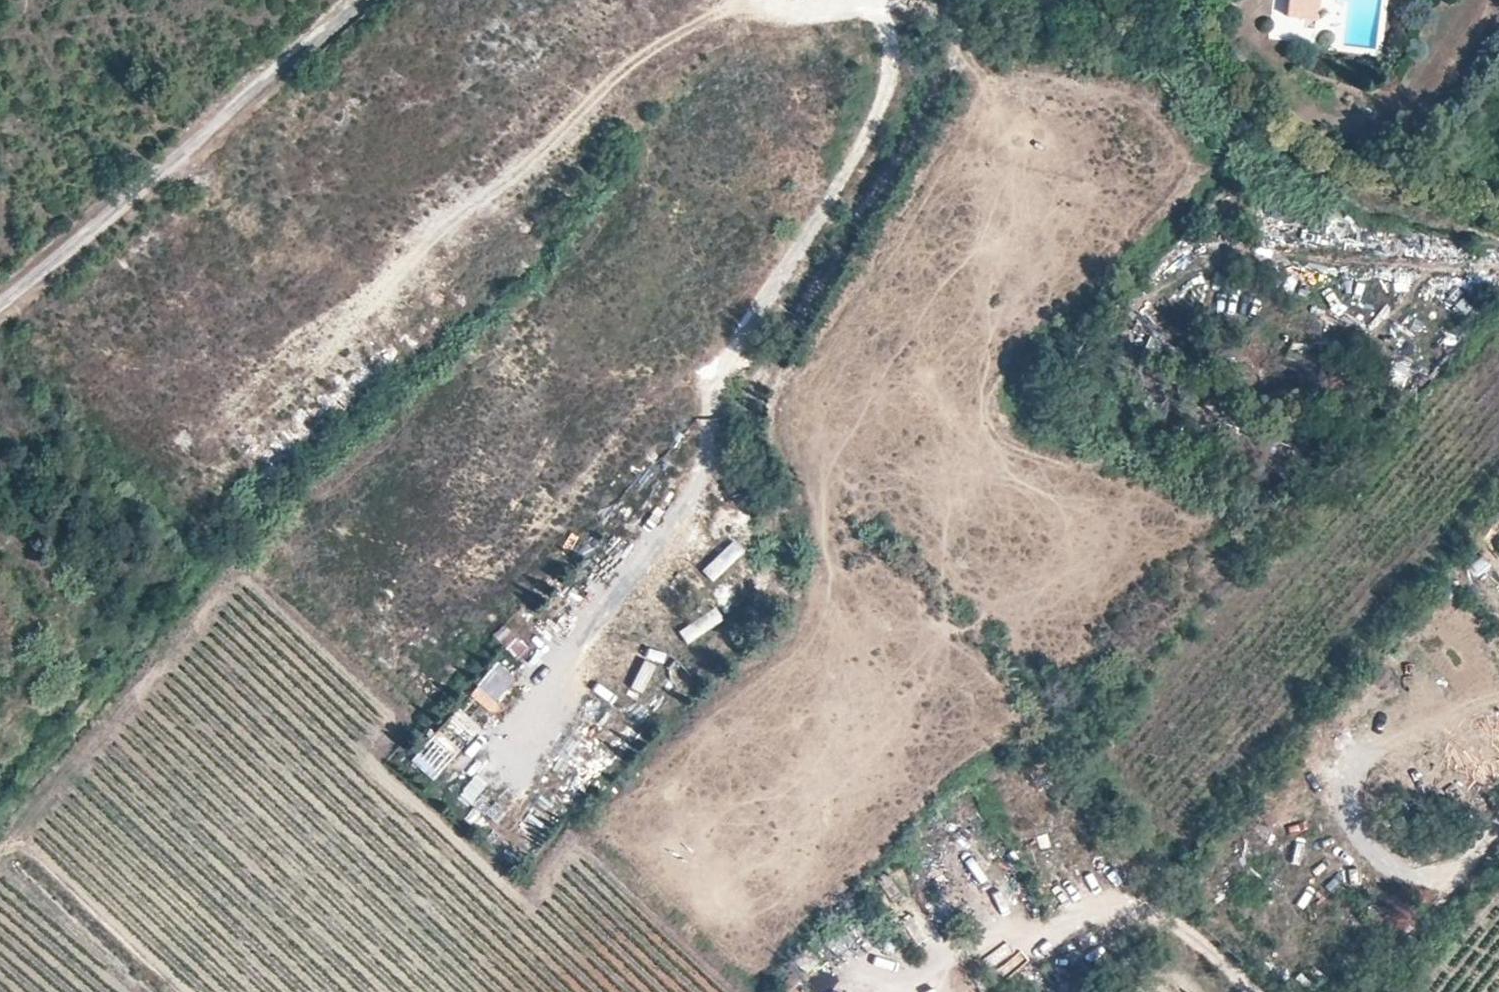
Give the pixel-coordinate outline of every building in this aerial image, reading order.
[(1320,5),(1288,0),(1287,15),(1318,20),(1320,5)] [(525,617),(517,628),(536,643),(545,632),(525,617)] [(503,628),(492,644),(518,661),(528,646),(503,628)] [(500,664),(472,695),(493,714),(521,683),(500,664)] [(412,764),(435,784),(482,729),(459,709),(412,764)]
